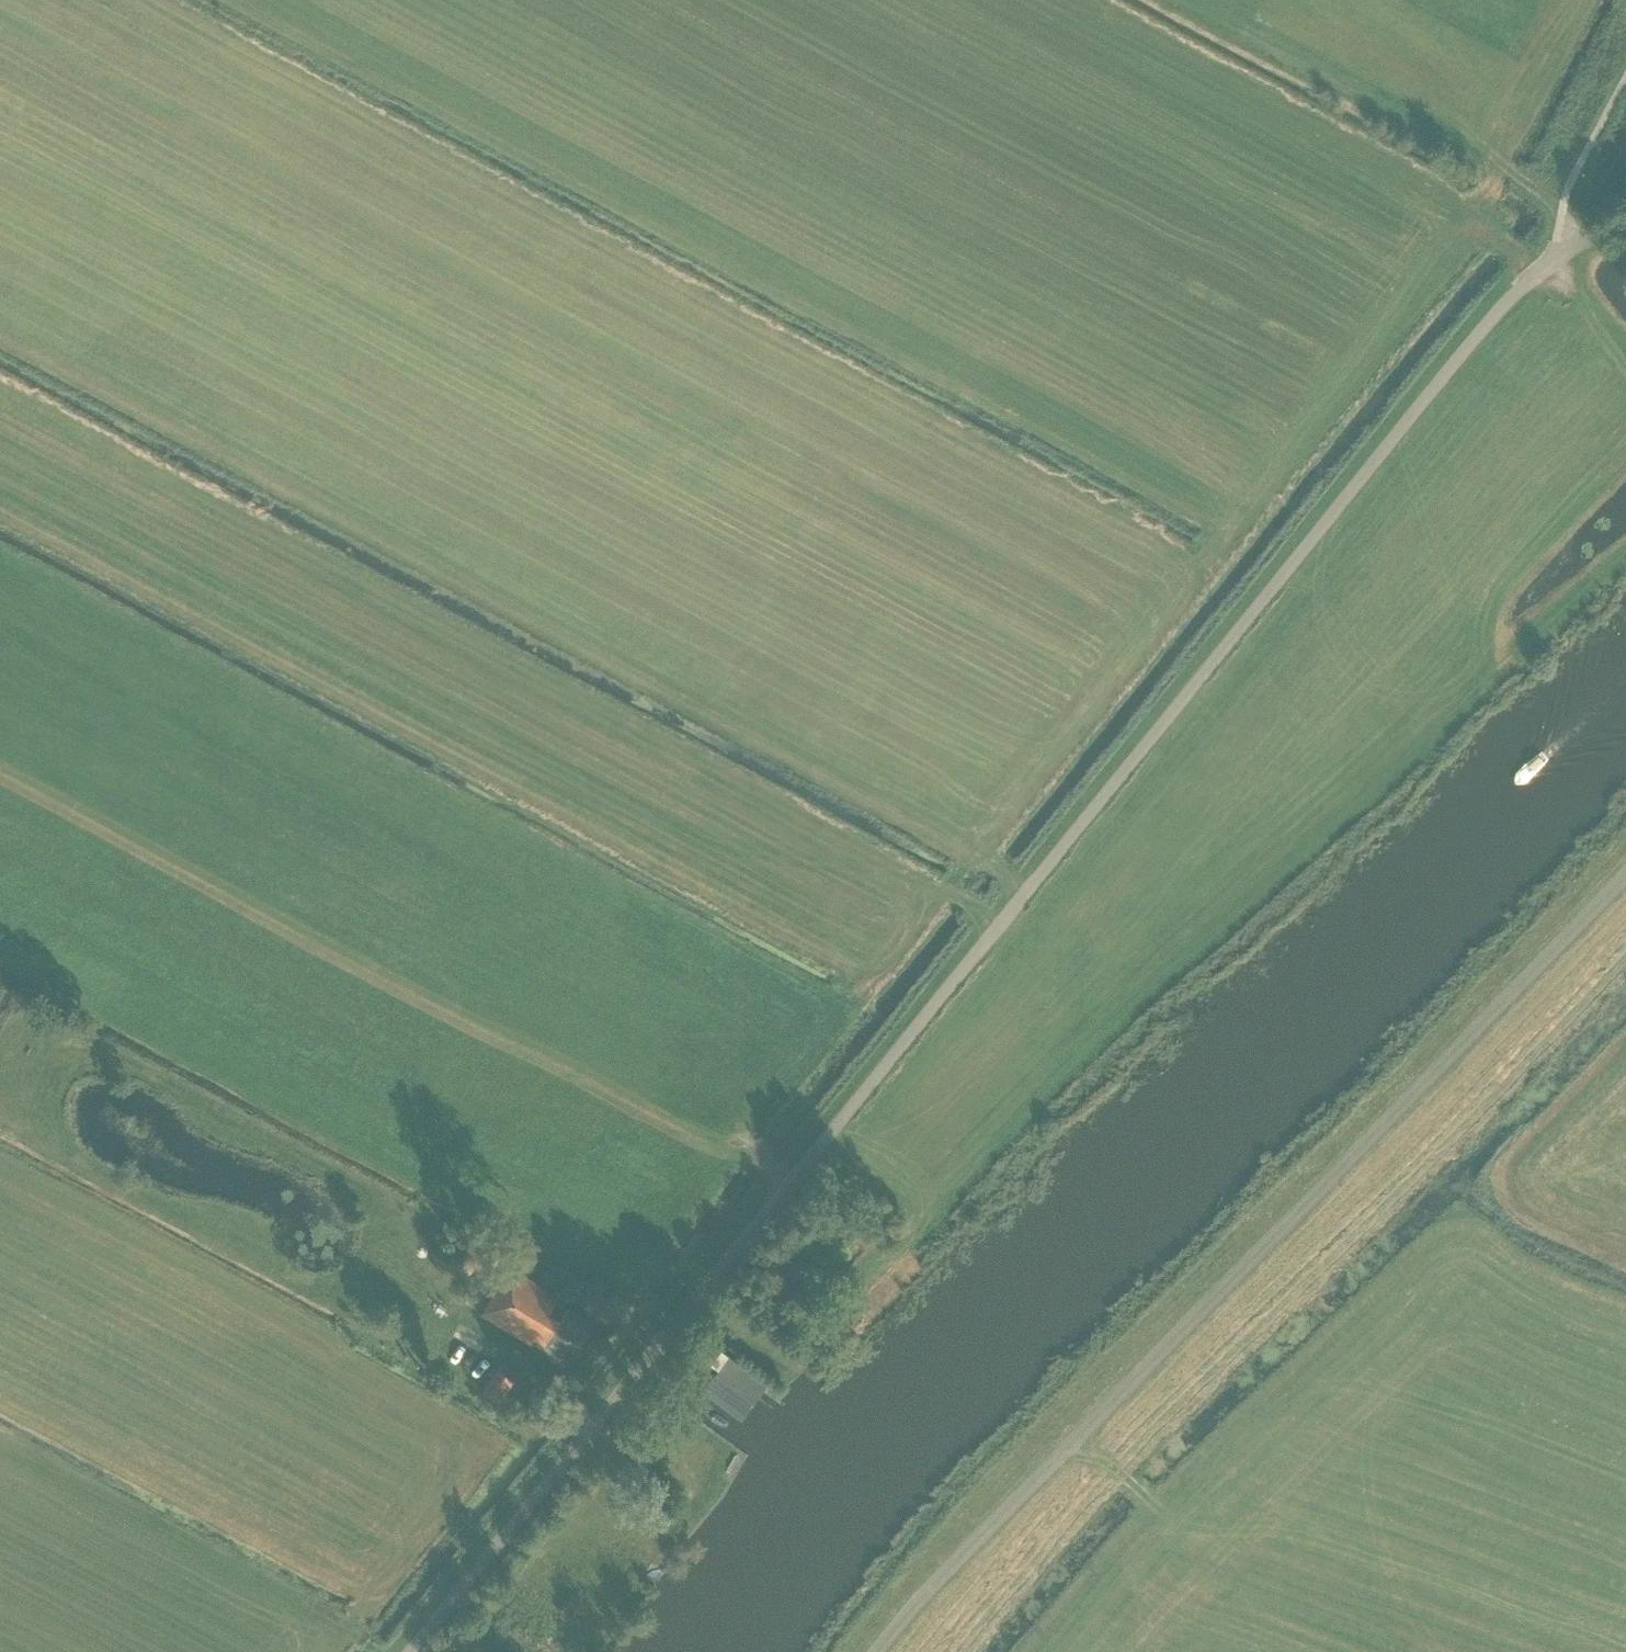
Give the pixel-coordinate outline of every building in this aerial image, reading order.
[(481,1316),(530,1346),(535,1338),(545,1344),(544,1347),(569,1363),(593,1325),(567,1308),(566,1309),(555,1302),(557,1298),(520,1275),(511,1290),(500,1284),(481,1316)] [(733,1415),(758,1381),(730,1360),(705,1394),(733,1415)] [(511,1382),(495,1371),(480,1392),(497,1403),(511,1382)]
